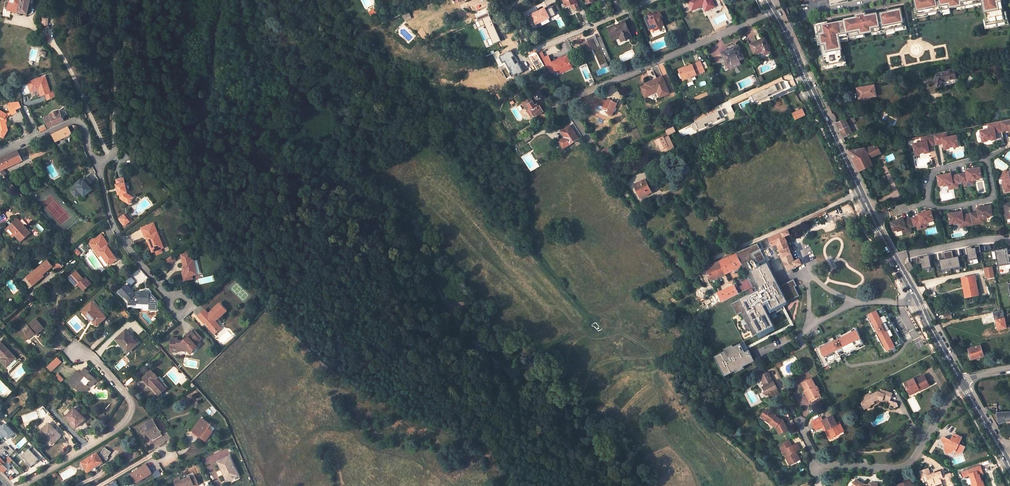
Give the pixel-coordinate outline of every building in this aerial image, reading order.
[(10,10),(17,12),(21,13),(29,14),(32,0),(12,0),(12,2),(6,1),(5,8),(10,9),(10,10)] [(566,7),(572,5),(574,10),(579,8),(576,0),(563,0),(566,7)] [(688,1),(692,10),(703,6),(705,11),(715,7),(712,0),(689,0),(688,1)] [(726,5),(723,0),(712,0),(715,7),(716,10),(720,8),(726,5)] [(916,7),(918,15),(927,13),(950,8),(957,7),(983,2),(983,5),(984,8),(985,9),(984,11),(986,19),(987,25),(1005,21),(1003,12),(1001,1),(1001,0),(915,0),(916,7)] [(983,2),(957,7),(957,10),(983,5),(983,2)] [(726,5),(720,8),(723,14),(729,11),(726,5)] [(544,8),(532,14),(536,24),(541,22),(549,18),(556,15),(552,7),(546,10),(544,8)] [(918,15),(916,7),(914,8),(916,19),(928,17),(928,16),(927,13),(918,15)] [(839,42),(839,38),(864,33),(871,32),(894,27),(903,25),(902,18),(900,8),(888,11),(888,12),(877,14),(877,13),(865,16),(864,13),(862,14),(862,16),(856,17),(844,19),(844,21),(827,24),(817,26),(821,45),(824,56),(825,65),(843,61),(842,56),(840,47),(839,46),(840,45),(839,42)] [(1007,11),(1003,12),(1005,21),(987,25),(986,19),(984,20),(985,29),(1009,25),(1007,11)] [(405,20),(411,18),(408,12),(403,14),(405,20)] [(478,21),(476,22),(478,27),(484,24),(490,38),(487,40),(489,46),(501,40),(488,13),(476,17),(478,21)] [(654,14),(645,18),(652,38),(666,32),(661,19),(662,18),(660,14),(655,16),(654,14)] [(903,25),(894,27),(895,30),(895,31),(907,28),(905,17),(902,18),(903,25)] [(817,26),(827,24),(827,22),(814,24),(818,45),(821,45),(817,26)] [(631,38),(625,23),(608,30),(613,40),(619,37),(621,42),(631,38)] [(864,33),(839,38),(839,42),(865,36),(864,33)] [(590,51),(591,50),(593,49),(600,66),(611,61),(600,36),(596,38),(595,36),(593,37),(593,36),(586,39),(587,42),(580,45),(583,52),(586,51),(586,52),(587,51),(588,51),(590,51)] [(771,52),(764,38),(750,44),(755,54),(762,51),(764,55),(771,52)] [(744,59),(738,46),(722,53),(727,65),(725,66),(727,70),(739,65),(738,61),(744,59)] [(511,50),(500,56),(503,62),(505,61),(512,75),(517,73),(518,75),(524,72),(511,50)] [(551,63),(548,56),(544,58),(542,52),(537,53),(541,59),(544,66),(545,66),(551,74),(558,71),(565,68),(566,71),(573,68),(567,56),(562,58),(562,59),(562,60),(559,61),(559,60),(558,60),(551,63)] [(531,55),(536,62),(541,59),(537,53),(531,55)] [(825,65),(824,56),(820,57),(823,70),(846,65),(845,56),(842,56),(843,61),(825,65)] [(535,71),(544,66),(541,59),(536,62),(531,65),(535,71)] [(688,79),(704,72),(700,62),(684,69),(684,68),(678,70),(682,80),(688,78),(688,79)] [(943,80),(955,77),(953,68),(947,69),(948,71),(937,73),(933,84),(940,86),(943,80)] [(669,93),(662,77),(645,84),(646,85),(641,87),(645,97),(659,91),(662,96),(669,93)] [(27,83),(30,92),(38,89),(40,96),(45,94),(50,93),(46,81),(42,83),(41,78),(27,83)] [(765,89),(752,96),(755,102),(758,101),(769,96),(768,96),(772,94),(772,95),(783,90),(780,83),(769,88),(769,89),(766,90),(765,89)] [(876,96),(874,86),(857,88),(859,99),(876,96)] [(50,93),(45,94),(47,101),(54,97),(52,92),(50,93)] [(530,98),(522,102),(532,118),(543,112),(540,106),(539,107),(537,105),(535,106),(533,102),(532,102),(530,98)] [(612,116),(617,104),(612,102),(611,103),(607,101),(600,99),(597,107),(608,111),(607,114),(612,116)] [(19,103),(9,104),(8,108),(12,116),(16,114),(15,111),(18,109),(21,107),(19,103)] [(722,110),(693,124),(696,130),(699,129),(699,130),(706,126),(705,125),(712,121),(713,123),(722,119),(721,117),(725,115),(722,110)] [(64,120),(59,111),(50,115),(55,125),(64,120)] [(734,111),(727,115),(730,121),(737,117),(734,111)] [(845,120),(837,124),(839,129),(843,138),(852,134),(848,125),(855,122),(853,117),(845,120)] [(1009,129),(1009,120),(1001,121),(1003,130),(1009,128),(1009,129)] [(1003,130),(1001,121),(988,124),(989,129),(980,131),(983,142),(987,141),(987,139),(992,139),(992,140),(997,139),(995,131),(1003,130)] [(570,126),(561,132),(565,137),(559,141),(564,148),(578,139),(570,126)] [(56,141),(72,134),(68,127),(53,134),(56,141)] [(666,130),(668,135),(676,132),(673,127),(666,130)] [(949,147),(953,146),(954,148),(959,147),(956,136),(947,137),(946,132),(933,135),(935,143),(942,142),(943,144),(944,150),(949,149),(949,147)] [(920,153),(924,152),(924,154),(929,153),(928,147),(928,145),(935,143),(933,135),(921,137),(922,142),(912,144),(915,155),(920,154),(920,153)] [(663,153),(675,148),(669,136),(664,138),(663,138),(662,137),(655,140),(657,145),(658,144),(663,153)] [(862,176),(875,170),(870,158),(881,153),(878,146),(850,152),(857,166),(862,176)] [(679,152),(683,161),(689,158),(685,150),(679,152)] [(22,161),(18,151),(0,159),(0,171),(22,161)] [(959,175),(961,183),(964,183),(965,187),(969,186),(968,182),(972,181),(978,180),(977,179),(982,178),(980,169),(966,172),(966,173),(959,175)] [(950,175),(937,177),(939,187),(943,186),(943,187),(949,186),(952,186),(953,189),(957,188),(957,184),(961,183),(959,175),(950,176),(950,175)] [(85,176),(70,191),(77,198),(81,194),(86,198),(96,188),(85,176)] [(128,194),(124,178),(117,179),(118,184),(116,184),(118,194),(120,194),(121,199),(129,204),(133,197),(128,194)] [(645,179),(652,193),(655,191),(648,178),(645,179)] [(652,193),(645,179),(634,185),(641,198),(652,193)] [(979,211),(970,213),(972,221),(976,221),(977,224),(981,224),(980,220),(984,219),(989,218),(989,217),(993,216),(991,207),(978,209),(979,211)] [(922,225),(925,224),(930,223),(930,222),(934,220),(931,211),(919,215),(919,217),(912,219),(914,228),(918,227),(919,230),(923,229),(922,225)] [(970,213),(962,214),(962,212),(948,215),(950,224),(954,223),(955,225),(964,223),(964,227),(969,226),(968,222),(972,221),(970,213)] [(124,215),(119,219),(125,226),(129,222),(124,215)] [(914,228),(912,219),(905,221),(904,219),(892,223),(894,232),(898,231),(899,232),(903,231),(907,230),(908,234),(913,233),(911,228),(914,228)] [(30,233),(20,222),(17,224),(15,221),(8,228),(15,235),(21,242),(30,233)] [(146,237),(152,253),(163,248),(160,238),(158,232),(157,233),(154,228),(151,228),(150,225),(141,228),(141,229),(144,238),(146,237)] [(6,230),(13,238),(15,235),(8,228),(6,230)] [(782,233),(769,239),(772,246),(778,244),(788,270),(791,268),(793,272),(797,270),(796,267),(802,264),(799,259),(794,262),(784,237),(789,234),(788,231),(787,230),(781,233),(782,233)] [(90,244),(100,256),(102,254),(110,264),(117,258),(112,252),(107,246),(108,246),(108,243),(101,234),(94,240),(90,244)] [(758,243),(736,252),(753,287),(757,285),(757,287),(759,286),(761,288),(731,303),(737,315),(741,313),(753,336),(774,326),(769,316),(783,309),(781,305),(783,304),(799,296),(794,287),(795,287),(792,280),(779,286),(758,243)] [(972,247),(966,248),(968,260),(969,260),(977,258),(976,253),(981,252),(980,245),(975,246),(975,248),(972,248),(972,247)] [(80,252),(75,247),(72,250),(77,255),(80,252)] [(995,250),(1000,274),(1009,272),(1009,271),(1009,269),(1009,261),(1009,257),(1009,251),(1006,252),(1006,248),(995,250)] [(947,252),(951,269),(956,268),(960,267),(958,257),(953,258),(952,251),(947,252)] [(939,260),(941,271),(942,271),(950,269),(951,269),(947,252),(942,253),(944,259),(939,260)] [(184,268),(186,277),(191,276),(196,275),(193,260),(191,260),(189,254),(181,255),(184,268)] [(725,258),(731,271),(742,266),(736,254),(725,258)] [(931,268),(928,255),(923,257),(923,258),(920,259),(920,257),(915,258),(916,265),(921,264),(922,269),(930,268),(931,268)] [(170,256),(165,260),(169,265),(174,261),(170,256)] [(720,277),(731,271),(725,258),(714,264),(720,277)] [(37,281),(53,267),(57,272),(62,268),(60,265),(57,262),(55,264),(53,266),(50,263),(48,260),(22,281),(28,290),(38,282),(37,281)] [(909,263),(905,265),(909,272),(913,269),(909,263)] [(720,277),(714,264),(706,267),(712,281),(720,277)] [(993,277),(991,267),(984,269),(986,279),(993,277)] [(181,272),(183,281),(192,279),(191,276),(186,277),(184,268),(182,268),(183,272),(181,272)] [(69,278),(76,286),(78,284),(84,290),(92,284),(86,278),(84,279),(76,271),(69,278)] [(126,282),(130,286),(135,282),(132,277),(126,282)] [(979,296),(975,277),(964,279),(966,289),(964,289),(965,298),(979,296)] [(747,280),(741,283),(743,285),(745,291),(752,287),(748,279),(747,280)] [(738,286),(737,284),(718,294),(722,302),(739,294),(736,287),(738,286)] [(140,294),(138,294),(138,292),(134,292),(130,287),(121,295),(123,297),(126,297),(128,300),(128,304),(135,305),(136,303),(149,303),(150,292),(148,290),(142,290),(140,292),(140,294)] [(89,317),(91,320),(94,322),(99,318),(102,321),(106,317),(92,302),(82,311),(86,316),(88,314),(90,316),(89,317)] [(207,323),(210,326),(209,328),(214,334),(218,331),(217,329),(220,327),(214,320),(217,318),(218,319),(227,312),(219,304),(212,311),(214,314),(213,314),(212,314),(211,314),(210,315),(210,316),(211,316),(211,317),(209,318),(205,312),(199,317),(206,324),(207,323)] [(783,304),(781,305),(783,309),(791,324),(747,346),(748,348),(794,325),(783,304)] [(882,307),(868,315),(870,319),(869,320),(870,321),(872,325),(875,331),(877,329),(879,332),(876,333),(878,337),(880,341),(884,348),(885,347),(887,351),(902,343),(899,337),(886,311),(884,312),(882,307)] [(36,319),(19,333),(26,341),(35,333),(36,335),(44,328),(36,319)] [(138,344),(126,330),(116,339),(120,343),(121,343),(129,352),(138,344)] [(202,338),(195,330),(192,333),(198,339),(199,340),(202,338)] [(830,341),(819,347),(820,348),(816,350),(823,364),(827,362),(828,364),(836,359),(840,357),(841,357),(840,356),(843,354),(845,353),(846,355),(846,354),(851,352),(860,347),(859,346),(863,344),(856,330),(852,332),(851,330),(841,335),(838,337),(837,338),(838,340),(836,342),(834,339),(830,341)] [(183,341),(177,341),(177,339),(170,338),(170,348),(177,348),(177,350),(188,351),(190,353),(197,347),(194,343),(198,339),(192,333),(191,331),(186,335),(187,337),(183,341)] [(27,342),(36,335),(35,333),(26,341),(27,342)] [(722,352),(714,356),(724,376),(732,372),(731,370),(734,369),(735,371),(736,373),(745,368),(743,366),(742,364),(745,363),(746,365),(755,361),(748,348),(747,346),(744,341),(736,345),(737,347),(734,348),(733,346),(732,344),(724,349),(725,351),(726,353),(723,354),(722,352)] [(0,342),(0,355),(2,358),(0,360),(7,367),(16,358),(0,342)] [(980,345),(968,349),(972,360),(984,356),(980,345)] [(58,357),(47,367),(52,372),(62,362),(58,357)] [(68,382),(80,392),(80,391),(83,392),(85,390),(86,391),(89,387),(86,385),(86,386),(80,381),(85,376),(90,381),(88,383),(92,386),(97,380),(88,372),(89,371),(85,368),(81,373),(77,371),(68,382)] [(158,378),(152,370),(143,378),(150,386),(150,385),(157,392),(163,387),(156,380),(158,378)] [(771,372),(763,376),(767,386),(765,387),(769,395),(771,394),(772,397),(781,393),(779,389),(780,388),(776,382),(771,372)] [(929,386),(924,375),(915,380),(914,378),(904,383),(908,390),(911,389),(912,392),(919,388),(920,390),(929,386)] [(820,395),(812,377),(802,382),(806,390),(807,389),(812,399),(820,395)] [(159,395),(167,387),(158,378),(156,380),(163,387),(157,392),(159,395)] [(888,401),(892,394),(882,389),(880,393),(877,391),(870,395),(869,394),(861,398),(862,402),(861,402),(864,408),(874,404),(874,402),(878,400),(879,402),(885,404),(887,400),(888,401)] [(66,416),(76,427),(84,420),(79,416),(81,415),(74,408),(66,416)] [(1002,421),(1009,419),(1009,411),(997,412),(998,423),(1002,421)] [(773,413),(767,412),(762,418),(771,425),(776,428),(779,434),(788,430),(783,420),(781,421),(777,418),(778,417),(773,413)] [(838,424),(833,415),(823,420),(822,417),(818,419),(821,426),(824,425),(826,425),(828,428),(826,429),(831,439),(840,435),(838,431),(843,429),(840,423),(838,424)] [(162,435),(153,419),(144,425),(151,438),(157,435),(158,437),(162,435)] [(211,425),(202,419),(193,432),(198,435),(199,434),(203,437),(202,438),(206,441),(213,432),(209,429),(211,425)] [(2,436),(4,434),(9,440),(16,435),(7,423),(2,426),(0,424),(0,434),(2,436)] [(40,431),(52,444),(61,435),(49,423),(40,431)] [(945,438),(941,439),(942,444),(945,445),(944,447),(945,451),(950,453),(955,452),(956,454),(961,452),(964,447),(958,444),(961,438),(953,434),(950,440),(945,438)] [(8,441),(2,445),(6,449),(11,444),(8,441)] [(787,446),(783,448),(786,456),(788,455),(793,464),(798,462),(797,460),(800,459),(798,454),(797,454),(796,452),(801,450),(798,444),(793,446),(791,441),(786,443),(787,446)] [(4,451),(12,460),(19,453),(11,444),(6,449),(4,451)] [(97,453),(82,462),(87,472),(103,462),(101,459),(103,457),(107,460),(109,457),(108,457),(111,452),(105,447),(101,452),(102,453),(101,455),(99,456),(97,453)] [(28,449),(21,456),(31,466),(38,459),(28,449)] [(239,476),(229,456),(218,462),(221,468),(224,467),(226,472),(225,473),(228,478),(231,477),(232,479),(233,478),(239,476)] [(137,482),(152,473),(146,464),(131,474),(137,482)] [(967,470),(971,483),(970,484),(971,485),(983,485),(984,485),(980,474),(983,472),(981,465),(967,470)] [(920,471),(924,482),(927,481),(929,485),(939,485),(942,485),(941,480),(940,479),(943,478),(942,476),(941,472),(930,475),(928,468),(920,471)] [(3,474),(12,483),(16,479),(6,470),(3,474)] [(950,474),(942,476),(943,478),(940,479),(941,480),(946,479),(948,485),(954,483),(950,474)] [(181,481),(181,479),(175,481),(177,485),(191,485),(194,485),(196,485),(199,485),(195,475),(181,481)]
